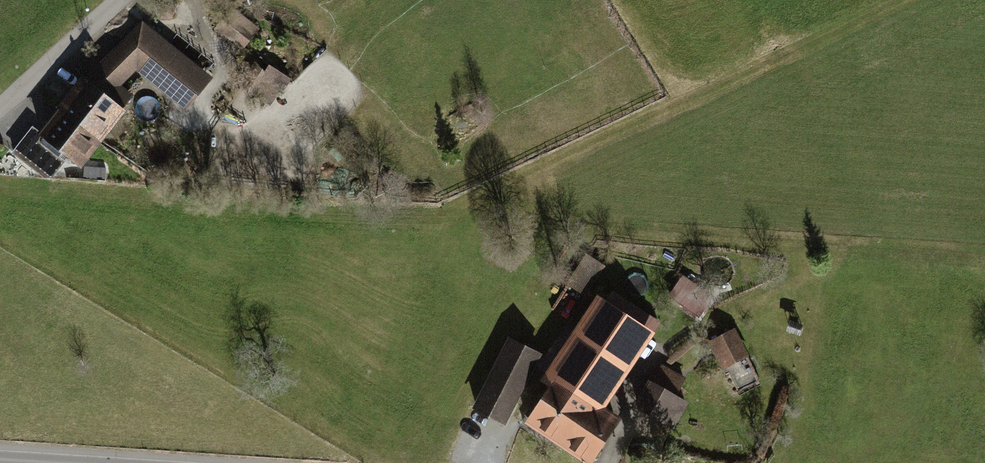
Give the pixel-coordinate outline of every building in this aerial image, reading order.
[(88,78),(122,105),(133,92),(122,84),(135,68),(186,110),(214,76),(140,16),(88,78)] [(122,105),(88,78),(82,72),(35,128),(80,165),(126,109),(122,105)] [(606,267),(583,252),(571,272),(593,287),(606,267)] [(555,373),(606,406),(655,330),(598,293),(542,378),(549,383),(555,373)] [(734,326),(710,339),(725,367),(749,354),(734,326)] [(541,352),(508,335),(471,405),(504,422),(541,352)] [(699,383),(662,363),(653,379),(649,377),(634,405),(676,427),(699,383)] [(549,383),(524,421),(588,462),(591,462),(622,417),(606,406),(555,373),(549,383)]
